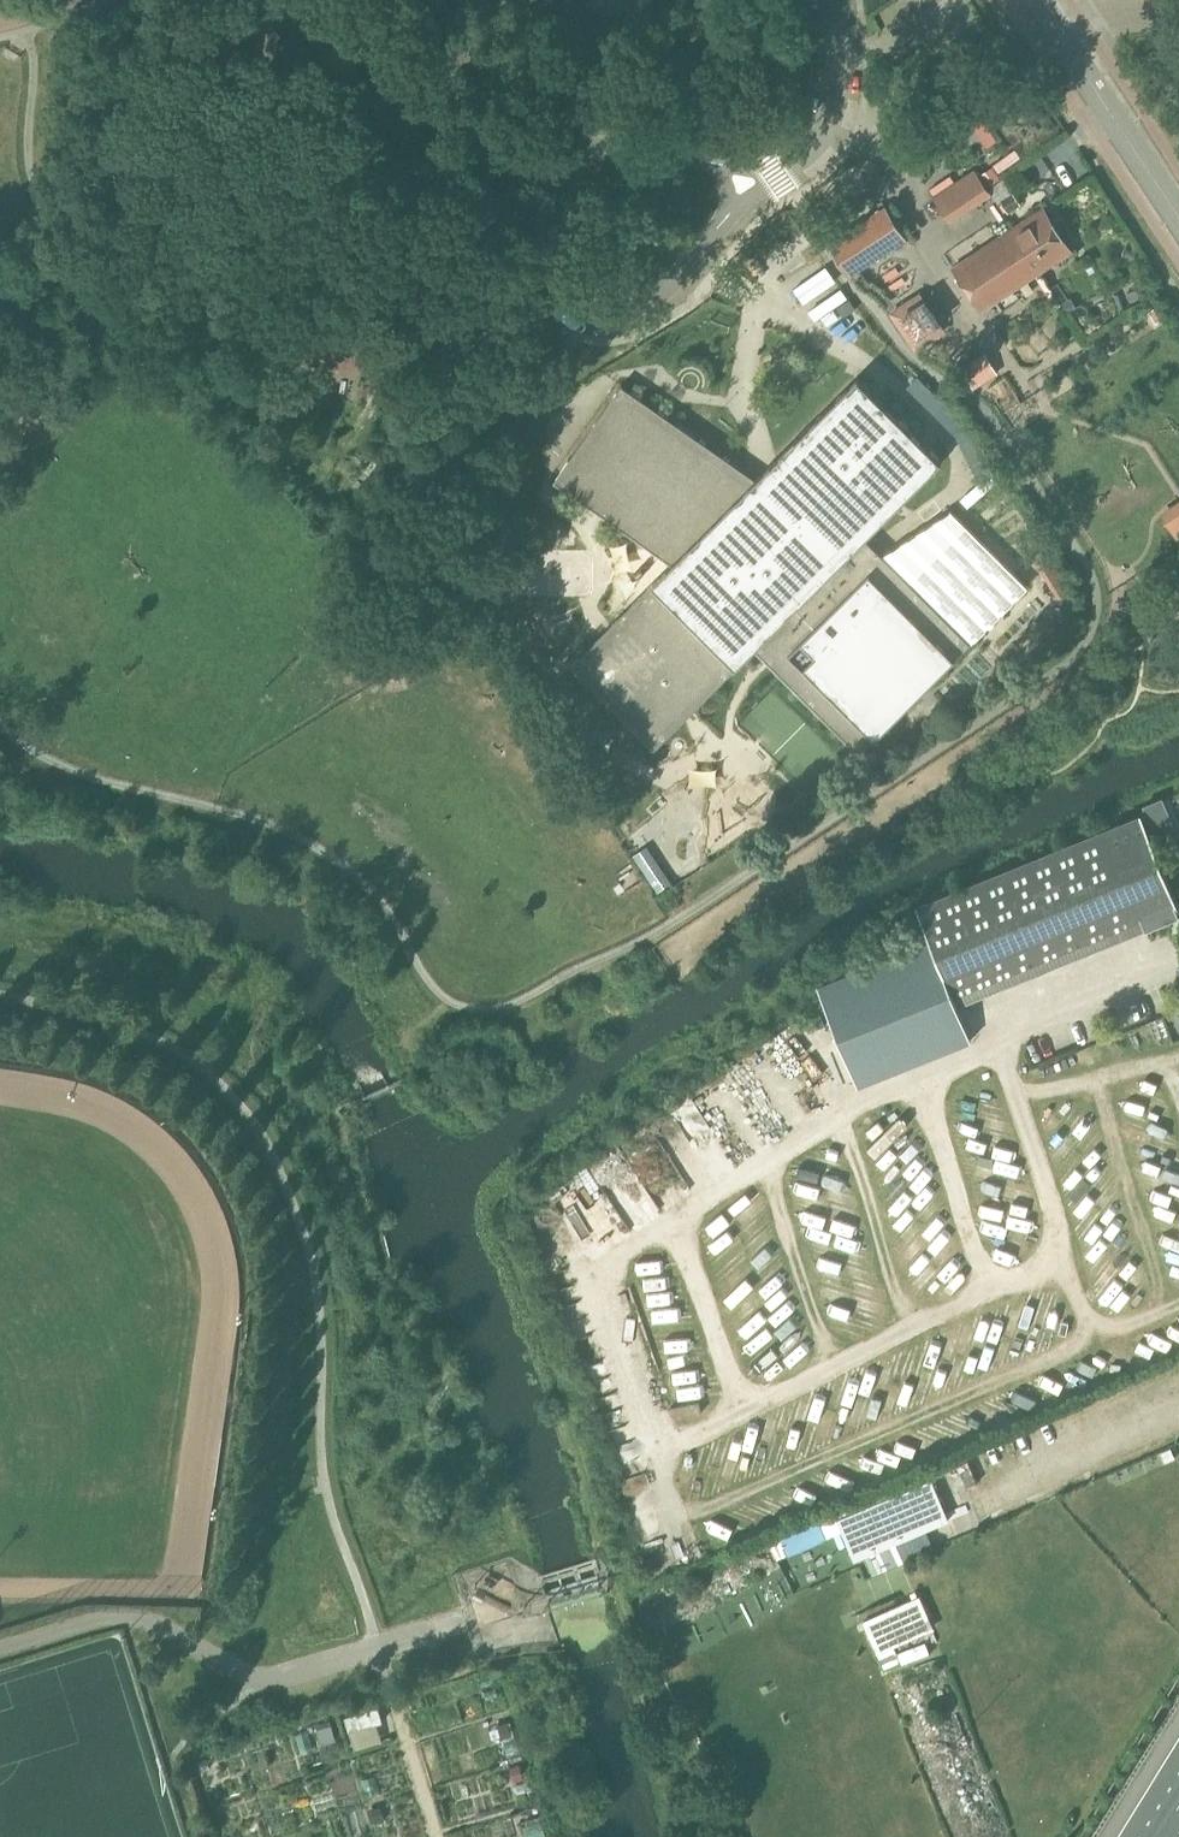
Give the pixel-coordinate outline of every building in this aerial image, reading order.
[(980,175),(988,187),(1001,179),(999,176),(1020,161),(1014,152),(980,175)] [(1020,167),(1001,179),(988,188),(998,203),(1001,201),(1009,213),(1021,204),(1014,193),(1030,182),(1020,167)] [(947,216),(988,190),(975,171),(935,197),(947,216)] [(849,275),(854,271),(906,238),(886,207),(829,243),(849,275)] [(1043,208),(1011,229),(953,267),(983,310),(1071,252),(1043,208)] [(1134,273),(1127,276),(1130,283),(1137,280),(1134,273)] [(920,294),(892,313),(916,349),(945,331),(920,294)] [(850,299),(838,308),(844,317),(856,309),(850,299)] [(1062,303),(1067,311),(1076,307),(1071,299),(1062,303)] [(314,343),(319,344),(314,364),(340,370),(343,356),(373,362),(379,335),(369,333),(371,325),(350,320),(348,328),(323,323),(322,329),(317,328),(314,343)] [(983,356),(962,369),(974,387),(994,374),(983,356)] [(943,461),(859,377),(758,479),(623,384),(555,481),(673,564),(571,666),(655,750),(755,649),(860,754),(1027,587),(951,511),(884,555),(866,538),(943,461)] [(1032,556),(1058,598),(1072,590),(1046,547),(1032,556)] [(483,599),(506,583),(499,573),(477,589),(483,599)] [(957,1004),(1178,914),(1178,908),(1141,814),(917,905),(931,941),(819,986),(859,1086),(972,1040),(957,1004)] [(854,1559),(946,1519),(927,1476),(836,1517),(854,1559)] [(819,1517),(779,1535),(788,1555),(828,1538),(819,1517)] [(878,1653),(932,1629),(917,1596),(864,1620),(878,1653)] [(926,1642),(898,1652),(903,1664),(930,1653),(926,1642)] [(379,1706),(345,1716),(350,1731),(384,1721),(379,1706)]
